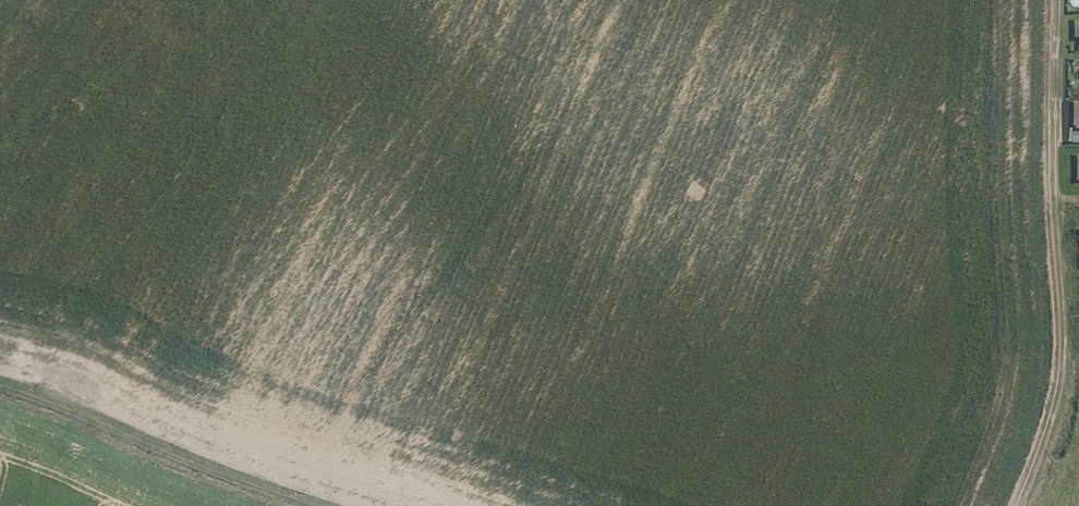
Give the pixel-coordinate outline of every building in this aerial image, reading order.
[(1071,132),(1071,143),(1078,143),(1078,132),(1071,132)]
